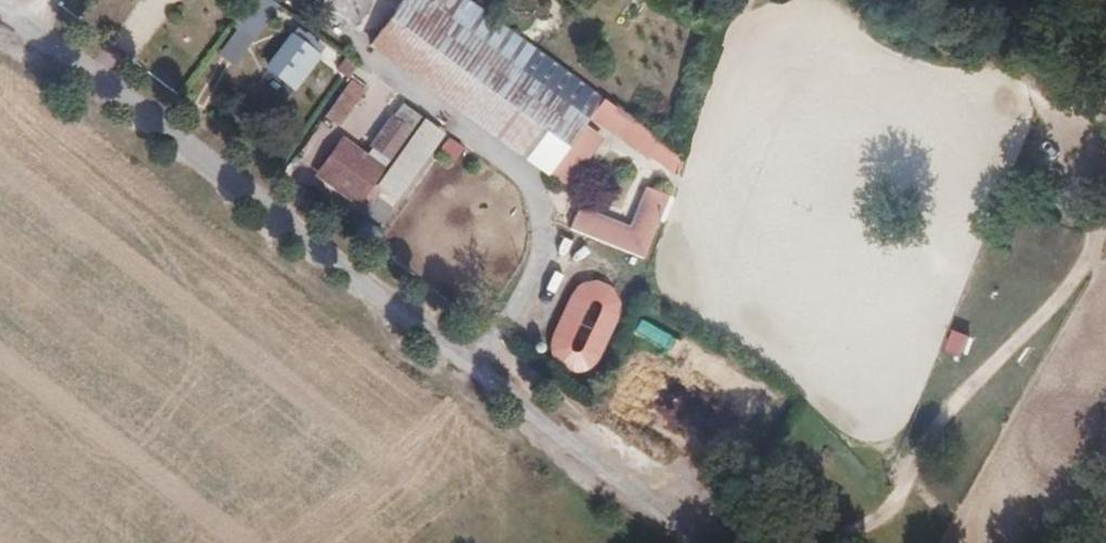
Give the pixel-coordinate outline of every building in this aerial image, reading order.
[(685,156),(568,70),(471,0),(407,0),(375,43),(565,184),(598,137),(585,127),(594,115),(679,175),(685,156)] [(295,85),(317,56),(293,39),(272,67),(295,85)] [(356,79),(367,65),(355,57),(345,72),(356,79)] [(346,79),(327,119),(345,127),(364,87),(346,79)] [(392,158),(422,117),(408,106),(377,148),(392,158)] [(360,201),(382,171),(342,141),(320,171),(360,201)] [(645,260),(673,199),(655,190),(635,234),(580,209),(571,228),(645,260)] [(574,279),(547,362),(597,378),(624,295),(574,279)]
